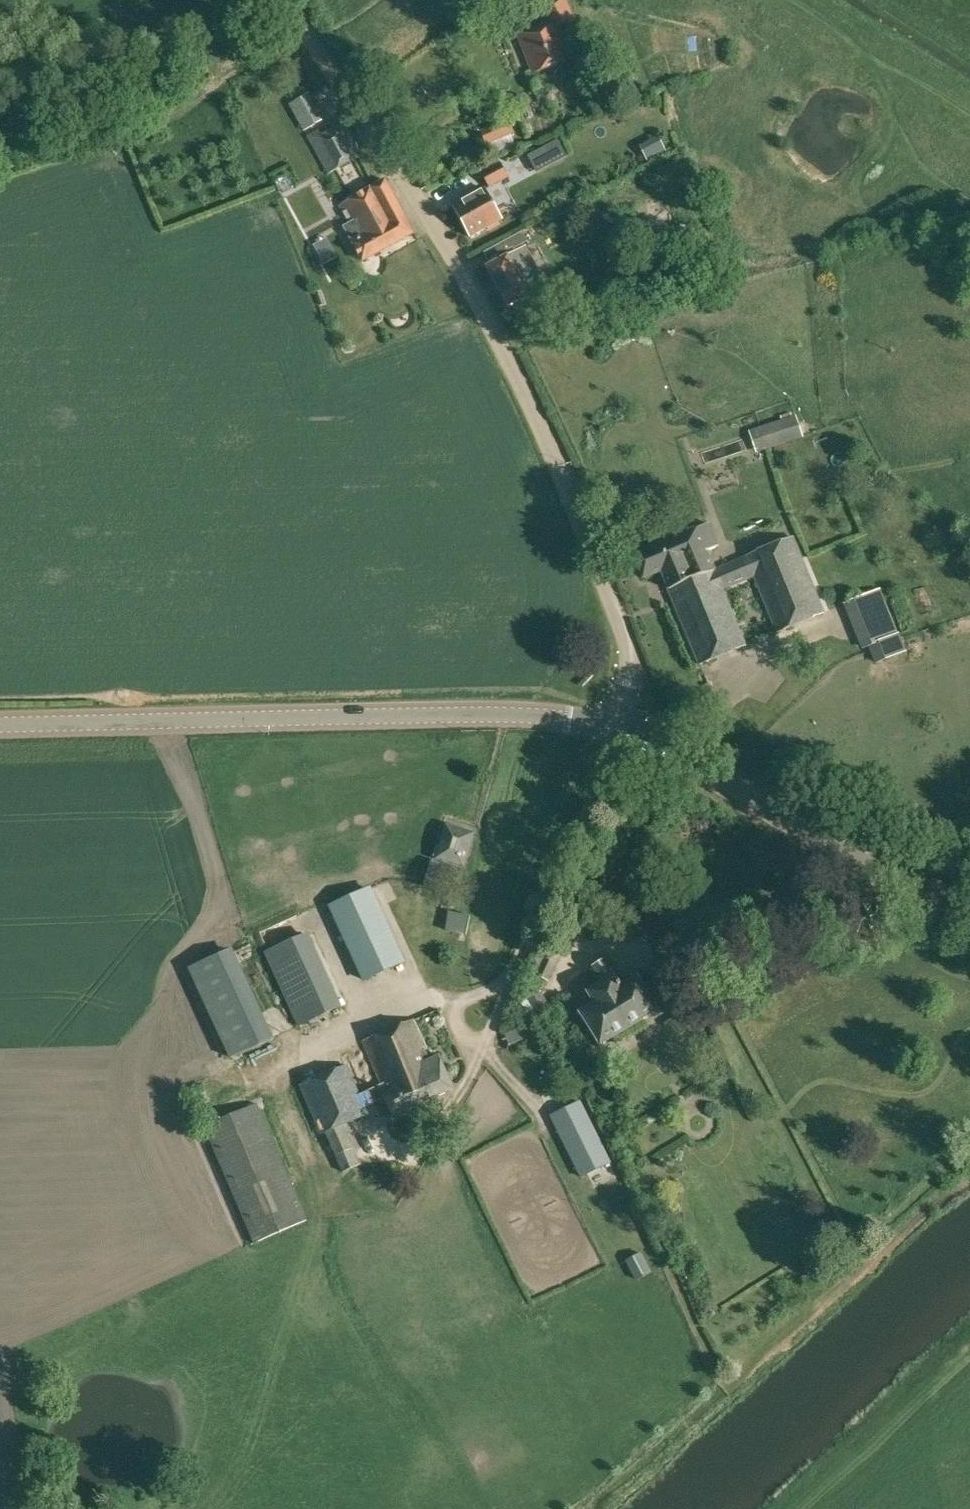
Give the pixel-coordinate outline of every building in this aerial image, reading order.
[(533,72),(571,57),(559,27),(575,21),(567,0),(552,0),(539,5),(545,20),(516,32),(533,72)] [(325,171),(327,174),(363,155),(342,115),(331,121),(334,128),(321,135),(318,129),(307,135),(321,163),(325,171)] [(488,143),(491,152),(514,143),(511,134),(514,133),(509,119),(480,130),(486,144),(488,143)] [(547,169),(538,153),(526,159),(534,175),(547,169)] [(478,166),(489,187),(509,177),(499,156),(478,166)] [(362,260),(413,232),(384,180),(340,205),(350,223),(343,226),(362,260)] [(510,182),(498,188),(512,216),(524,210),(510,182)] [(452,206),(470,237),(502,219),(486,187),(452,206)] [(486,267),(507,305),(546,284),(524,245),(486,267)] [(324,265),(337,257),(333,251),(320,258),(324,265)] [(316,294),(319,305),(326,302),(322,292),(316,294)] [(747,431),(755,453),(804,437),(795,414),(747,431)] [(660,569),(700,664),(745,645),(722,589),(754,576),(777,631),(823,613),(792,537),(713,569),(705,551),(716,546),(706,523),(634,556),(643,577),(660,569)] [(869,643),(872,652),(876,662),(904,650),(879,589),(845,602),(862,646),(869,643)] [(72,719),(72,708),(54,707),(53,718),(72,719)] [(434,856),(463,864),(472,833),(447,826),(441,845),(437,844),(434,856)] [(422,888),(444,894),(452,867),(430,861),(422,888)] [(335,903),(370,979),(407,962),(372,886),(335,903)] [(466,935),(470,916),(448,912),(444,930),(466,935)] [(264,952),(298,1026),(342,1006),(308,931),(296,937),(293,931),(282,937),(285,942),(264,952)] [(529,971),(548,980),(567,940),(547,931),(529,971)] [(188,967),(229,1058),(274,1037),(233,946),(188,967)] [(580,1012),(600,1044),(658,1009),(638,976),(622,986),(614,974),(613,975),(604,960),(593,966),(602,982),(587,991),(595,1003),(580,1012)] [(388,996),(402,996),(402,983),(388,983),(388,996)] [(385,1097),(393,1115),(453,1088),(439,1055),(429,1060),(423,1048),(425,1047),(412,1019),(364,1041),(383,1083),(363,1092),(368,1104),(385,1097)] [(503,1033),(508,1046),(539,1033),(535,1021),(503,1033)] [(277,1093),(316,1183),(360,1164),(344,1125),(369,1113),(347,1064),(277,1093)] [(204,1125),(254,1242),(306,1220),(257,1103),(204,1125)] [(554,1119),(579,1172),(607,1158),(582,1106),(554,1119)] [(639,1233),(640,1219),(625,1217),(624,1231),(639,1233)] [(649,1272),(640,1254),(626,1262),(635,1280),(649,1272)]
